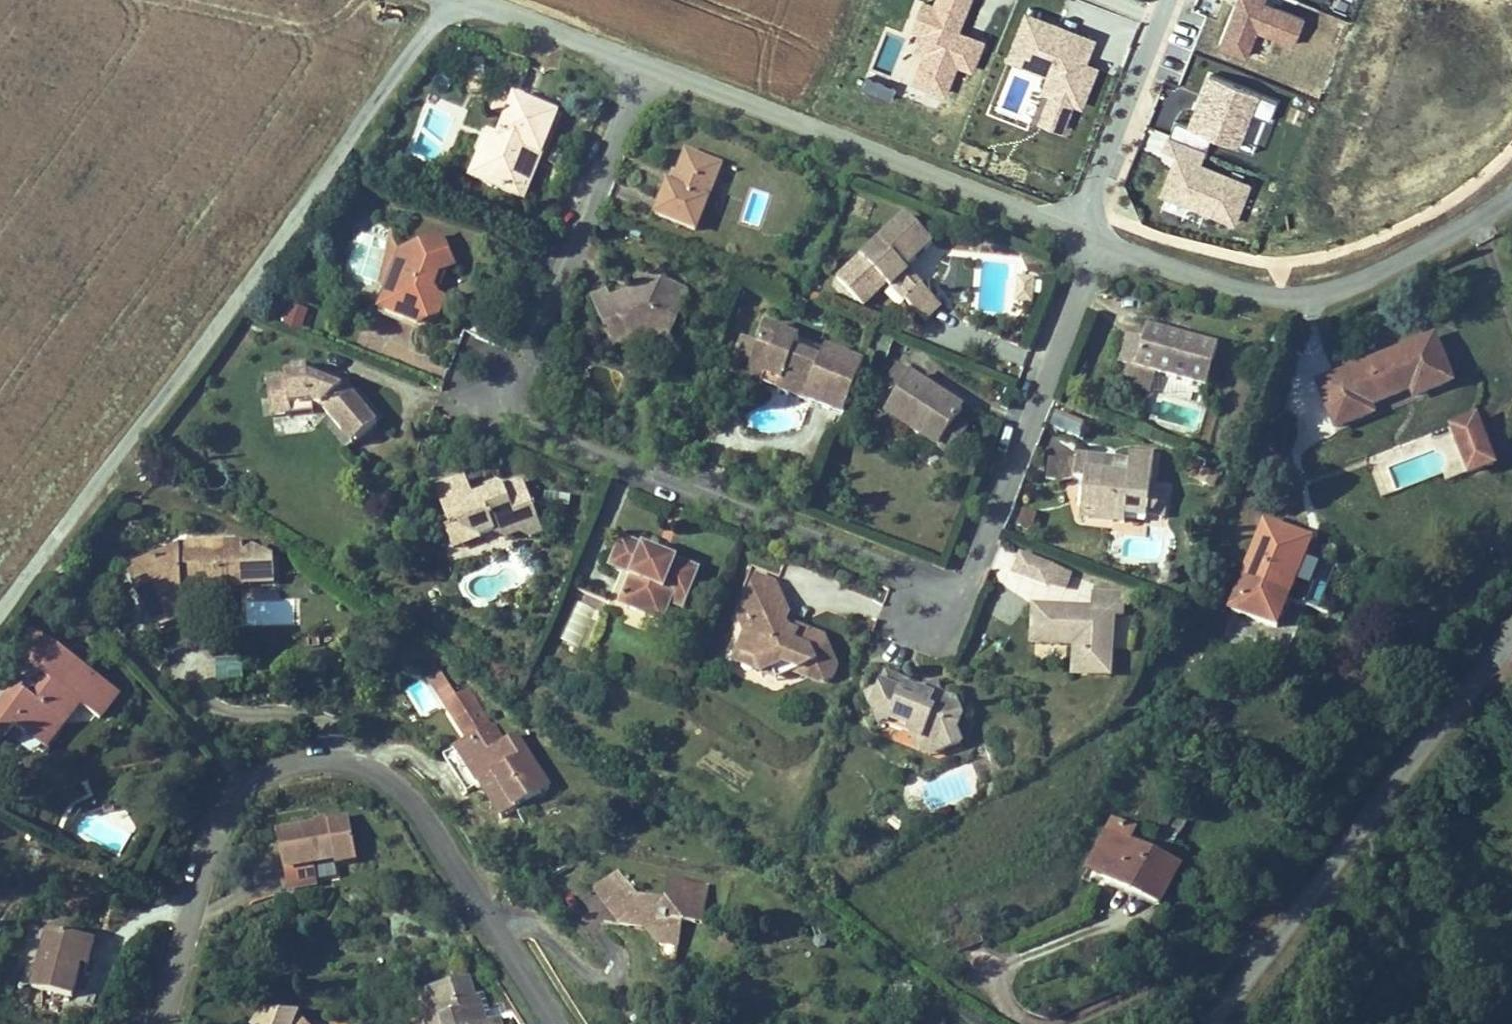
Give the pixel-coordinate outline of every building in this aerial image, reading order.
[(940,1),(938,0),(923,0),(914,25),(934,32),(917,78),(947,89),(957,60),(972,66),(982,38),(957,29),(967,0),(940,0),(940,1)] [(1094,34),(1027,10),(1010,56),(1050,70),(1033,117),(1075,132),(1100,64),(1085,59),(1094,34)] [(1277,96),(1212,71),(1192,124),(1256,149),(1277,96)] [(510,86),(497,124),(484,120),(462,175),(521,194),(552,100),(510,86)] [(1045,145),(1049,131),(1030,126),(1027,140),(1045,145)] [(1206,141),(1167,128),(1162,146),(1175,150),(1162,189),(1239,214),(1254,168),(1203,151),(1206,141)] [(692,223),(716,157),(679,143),(666,182),(660,181),(652,208),(692,223)] [(832,271),(863,299),(900,265),(895,260),(920,232),(897,208),(832,271)] [(385,282),(395,246),(383,223),(385,282)] [(438,228),(395,246),(385,282),(383,286),(403,294),(397,311),(415,317),(438,306),(443,290),(434,283),(428,277),(432,263),(442,261),(451,257),(438,228)] [(434,283),(442,261),(432,263),(428,277),(434,283)] [(606,282),(590,291),(615,343),(654,324),(663,328),(681,283),(637,265),(630,279),(610,290),(606,282)] [(916,276),(896,296),(919,317),(939,296),(916,276)] [(403,294),(383,286),(377,305),(397,311),(403,294)] [(302,327),(307,306),(281,299),(276,320),(302,327)] [(838,405),(853,362),(794,338),(798,327),(760,316),(754,332),(774,340),(761,376),(838,405)] [(1108,355),(1119,360),(1146,367),(1198,385),(1212,337),(1144,316),(1137,333),(1118,328),(1108,355)] [(1444,367),(1424,322),(1312,377),(1330,422),(1364,405),(1362,398),(1405,379),(1410,385),(1444,367)] [(746,353),(754,332),(734,325),(726,343),(746,353)] [(740,368),(761,376),(774,340),(754,332),(746,353),(740,368)] [(886,356),(863,393),(943,444),(956,420),(946,413),(955,398),(886,356)] [(280,367),(262,368),(265,399),(297,399),(320,408),(350,439),(375,419),(349,389),(349,384),(310,360),(280,361),(280,367)] [(1146,367),(1119,360),(1113,379),(1140,387),(1146,367)] [(1439,419),(1461,465),(1506,444),(1484,398),(1439,419)] [(1123,444),(1122,451),(1120,468),(1097,467),(1097,448),(1067,445),(1065,471),(1077,476),(1074,508),(1119,513),(1121,492),(1143,494),(1145,483),(1148,446),(1123,444)] [(1120,468),(1122,451),(1097,448),(1097,467),(1120,468)] [(428,480),(442,511),(452,509),(456,519),(477,528),(484,524),(501,531),(510,527),(522,531),(530,526),(507,478),(499,482),(489,483),(485,480),(482,481),(485,489),(471,495),(468,487),(461,467),(428,480)] [(1198,481),(1215,486),(1219,472),(1202,467),(1198,481)] [(482,481),(468,487),(471,495),(485,489),(482,481)] [(1161,484),(1145,483),(1143,494),(1142,513),(1158,515),(1161,484)] [(1143,494),(1121,492),(1119,513),(1141,515),(1142,513),(1143,494)] [(452,509),(442,511),(445,519),(440,524),(448,541),(477,528),(456,519),(452,509)] [(1300,528),(1255,509),(1253,512),(1219,599),(1255,612),(1285,543),(1294,547),(1300,528)] [(598,557),(609,560),(598,593),(656,613),(659,596),(671,600),(687,556),(609,528),(598,557)] [(222,547),(222,535),(163,532),(110,551),(133,616),(174,603),(166,573),(229,579),(229,576),(259,579),(261,557),(241,543),(222,547)] [(1285,543),(1255,612),(1266,616),(1294,547),(1285,543)] [(1050,560),(1006,544),(999,563),(1032,574),(1033,570),(1045,574),(1050,560)] [(1056,562),(1050,560),(1045,574),(1051,576),(1056,562)] [(740,562),(721,609),(732,614),(722,644),(744,653),(744,669),(764,657),(779,663),(793,657),(795,667),(808,673),(820,669),(828,651),(815,618),(786,606),(794,586),(740,562)] [(1023,637),(1078,640),(1081,652),(1088,657),(1103,657),(1108,650),(1108,607),(1115,607),(1118,584),(1083,582),(1081,597),(1024,594),(1023,637)] [(174,603),(133,616),(138,632),(179,619),(174,603)] [(76,701),(94,713),(112,683),(20,623),(0,654),(0,655),(39,680),(26,698),(15,692),(9,698),(0,692),(0,737),(3,742),(15,725),(22,729),(37,722),(48,728),(68,695),(76,701)] [(214,677),(239,680),(242,657),(217,654),(214,677)] [(892,682),(894,672),(873,664),(870,674),(853,685),(865,710),(905,723),(907,727),(938,739),(939,751),(960,739),(948,720),(959,710),(951,693),(934,688),(931,679),(919,682),(916,692),(892,682)] [(919,682),(894,672),(892,682),(916,692),(919,682)] [(49,745),(76,701),(68,695),(48,728),(37,722),(22,729),(49,745)] [(470,714),(421,740),(442,785),(456,778),(467,773),(475,788),(479,785),(490,806),(525,788),(496,730),(481,736),(470,714)] [(938,739),(907,727),(918,746),(936,752),(939,751),(938,739)] [(474,814),(490,806),(479,785),(475,788),(467,773),(456,778),(474,814)] [(81,790),(102,790),(102,776),(80,779),(81,790)] [(265,821),(270,860),(338,849),(334,811),(265,821)] [(1160,905),(1181,860),(1131,837),(1137,825),(1110,812),(1083,869),(1160,905)] [(624,907),(630,923),(641,939),(647,941),(658,914),(672,922),(673,916),(691,918),(703,882),(666,870),(657,891),(622,888),(610,867),(583,876),(596,901),(624,907)] [(603,916),(630,923),(624,907),(596,901),(603,916)] [(658,914),(647,941),(666,946),(672,922),(658,914)] [(52,987),(61,957),(71,925),(32,917),(17,978),(52,987)] [(71,925),(61,957),(74,959),(83,929),(71,925)] [(419,1004),(425,1021),(424,1023),(475,1023),(476,1021),(450,969),(408,980),(419,1004)] [(408,1003),(419,1004),(408,980),(400,983),(408,1003)] [(328,1016),(289,1015),(276,997),(271,1023),(330,1023),(328,1016)] [(945,1013),(937,1023),(960,1023),(945,1013)]
